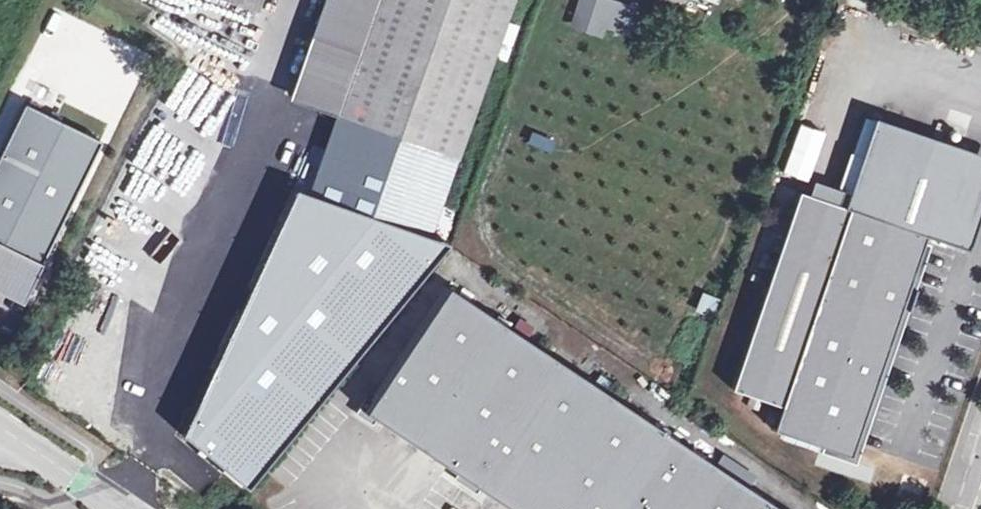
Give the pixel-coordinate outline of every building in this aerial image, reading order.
[(252,9),(255,0),(228,0),(252,9)] [(333,109),(355,50),(373,0),(336,0),(300,97),(333,109)] [(355,50),(333,109),(455,154),(497,41),(508,45),(517,21),(506,16),(512,0),(373,0),(355,50)] [(597,20),(603,0),(581,0),(577,14),(597,20)] [(38,85),(33,95),(58,107),(63,97),(38,85)] [(23,296),(99,140),(25,104),(0,155),(0,285),(23,296)] [(775,424),(851,449),(856,433),(856,432),(851,431),(873,367),(877,369),(882,354),(877,353),(897,297),(901,298),(908,300),(915,281),(909,279),(926,228),(853,204),(799,185),(732,383),(783,400),(775,424)] [(372,402),(521,508),(790,508),(451,283),(372,402)] [(697,312),(711,317),(717,300),(703,295),(697,312)] [(882,354),(901,298),(897,297),(877,353),(882,354)] [(856,432),(877,369),(873,367),(851,431),(856,432)]
